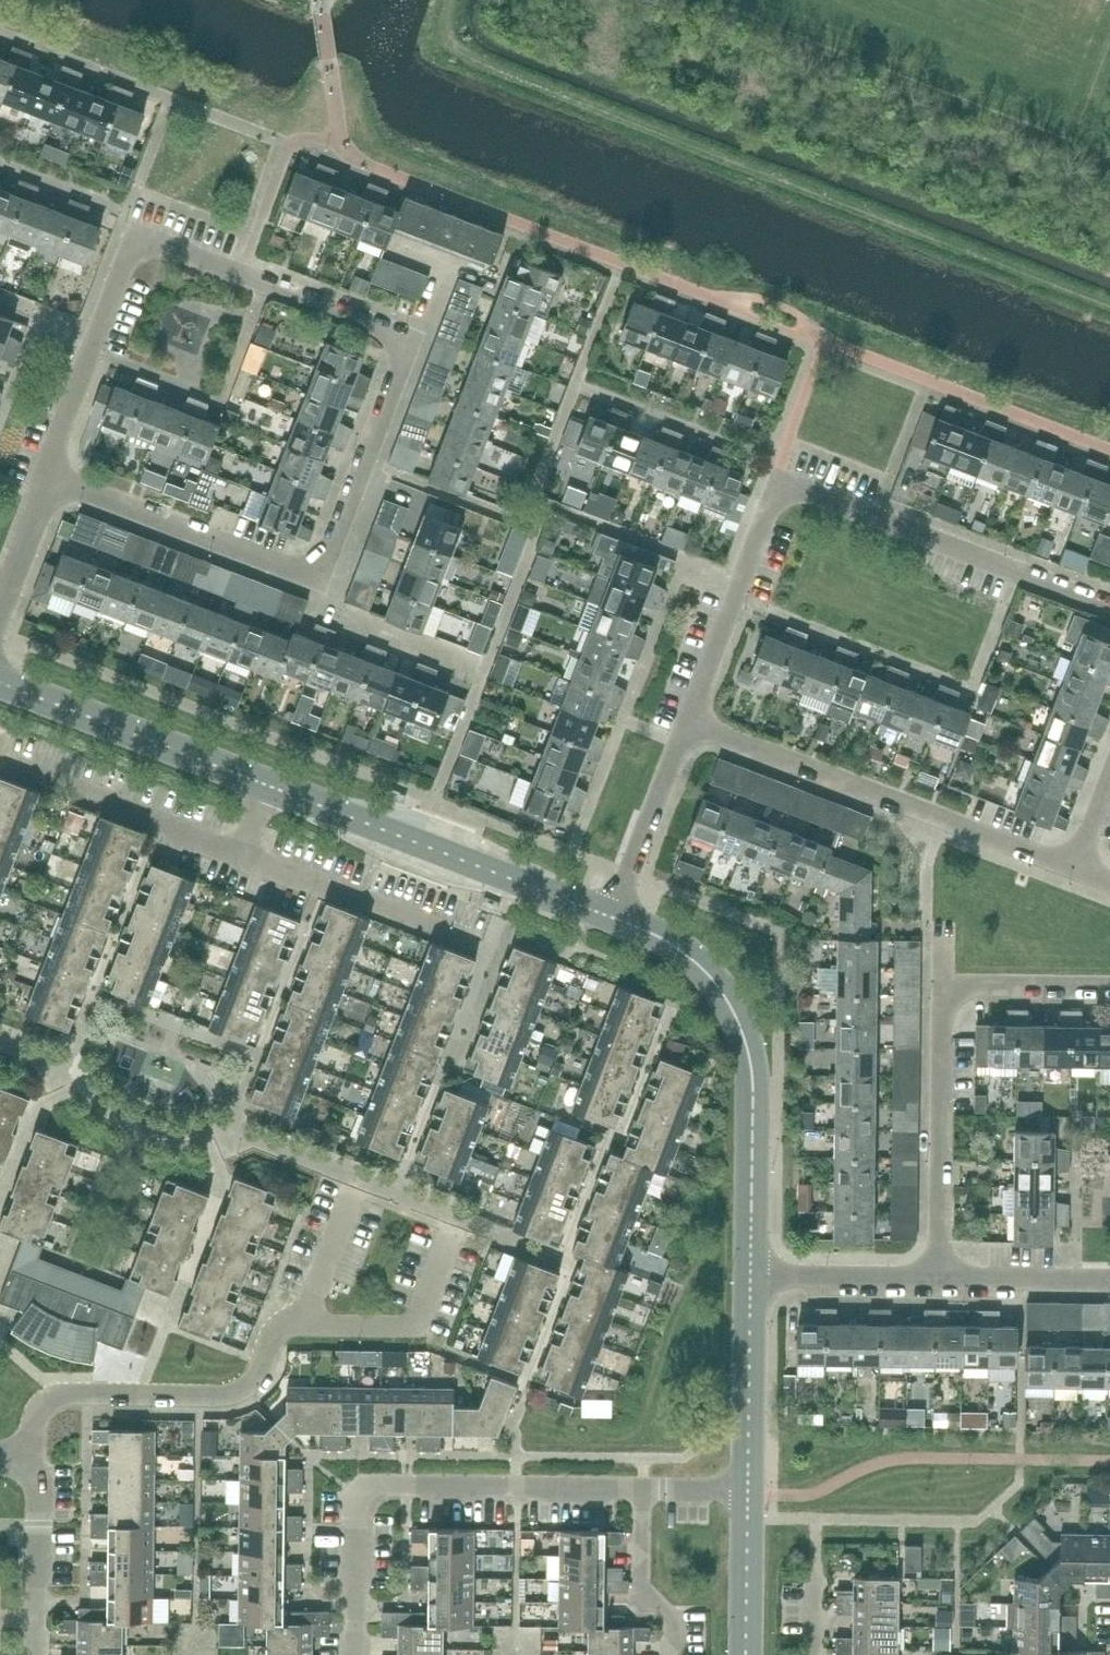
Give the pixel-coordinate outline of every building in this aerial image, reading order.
[(23,49),(13,45),(5,60),(0,58),(0,99),(4,101),(23,49)] [(29,69),(33,53),(23,49),(4,101),(26,109),(24,116),(26,117),(42,74),(29,69)] [(54,120),(73,69),(63,65),(56,79),(42,74),(26,117),(29,118),(31,111),(54,120)] [(79,88),(83,73),(73,69),(54,120),(77,129),(74,135),(77,136),(93,94),(79,88)] [(104,139),(124,88),(114,84),(106,99),(93,94),(77,136),(79,137),(82,131),(104,139)] [(130,108),(134,92),(124,88),(104,139),(127,148),(124,154),(126,155),(129,149),(130,150),(144,113),(143,112),(143,113),(130,108)] [(297,171),(283,208),(287,210),(309,218),(328,167),(318,163),(311,177),(298,172),(298,171),(297,171)] [(335,186),(339,170),(328,167),(309,218),(331,227),(329,233),(331,234),(348,191),(335,186)] [(30,183),(20,179),(12,193),(0,189),(0,230),(11,234),(30,183)] [(359,237),(379,186),(369,182),(361,196),(348,191),(331,234),(334,235),(336,229),(359,237)] [(36,202),(40,187),(30,183),(11,234),(33,242),(31,248),(33,249),(49,207),(36,202)] [(386,206),(389,190),(379,186),(359,237),(382,246),(379,252),(382,253),(384,247),(385,248),(392,230),(394,224),(400,210),(398,210),(386,206)] [(431,206),(414,200),(405,196),(400,210),(394,224),(420,234),(431,206)] [(61,253),(80,202),(70,198),(63,212),(49,207),(33,249),(36,250),(39,244),(61,253)] [(86,221),(90,206),(80,202),(61,253),(83,261),(81,267),(84,268),(85,263),(87,264),(101,226),(100,226),(86,221)] [(455,215),(438,209),(431,206),(420,234),(444,244),(455,215)] [(480,225),(463,218),(455,215),(444,244),(469,253),(480,225)] [(504,234),(487,228),(480,225),(469,253),(493,262),(504,234)] [(282,247),(286,237),(273,233),(269,242),(282,247)] [(393,261),(380,257),(380,256),(371,281),(383,286),(393,261)] [(555,294),(562,275),(520,259),(513,276),(507,274),(507,275),(498,300),(534,314),(544,289),(555,294)] [(395,291),(405,266),(393,261),(383,286),(395,291)] [(407,295),(417,271),(405,266),(395,291),(407,295)] [(420,300),(429,276),(417,271),(407,295),(420,300)] [(467,295),(471,284),(458,280),(454,290),(467,295)] [(471,284),(467,295),(479,299),(483,289),(471,284)] [(454,290),(439,330),(452,335),(464,339),(479,299),(467,295),(454,290)] [(647,347),(666,296),(656,292),(648,306),(635,301),(636,301),(634,300),(620,338),(621,338),(619,344),(622,345),(624,338),(647,347)] [(672,315),(676,300),(666,296),(647,347),(669,356),(667,362),(669,363),(686,321),(672,315)] [(68,310),(81,309),(80,298),(67,300),(68,310)] [(525,337),(534,314),(498,300),(488,326),(531,342),(532,340),(525,337)] [(697,366),(717,316),(706,312),(699,326),(686,321),(669,363),(672,364),(674,358),(697,366)] [(18,352),(22,342),(8,335),(13,321),(14,322),(14,320),(0,315),(0,344),(18,352)] [(723,335),(727,319),(717,316),(697,366),(720,375),(718,381),(720,382),(736,340),(723,335)] [(271,348),(277,331),(261,325),(255,342),(271,348)] [(530,344),(531,342),(488,326),(478,350),(515,364),(523,342),(530,344)] [(448,345),(452,335),(439,330),(435,340),(448,345)] [(748,386),(767,335),(757,331),(749,345),(736,340),(720,382),(723,383),(725,377),(748,386)] [(452,335),(448,345),(460,350),(464,339),(452,335)] [(773,354),(777,339),(767,335),(748,386),(770,394),(767,400),(770,401),(772,396),(773,397),(788,359),(787,359),(786,359),(773,354)] [(435,340),(419,381),(432,386),(444,391),(460,350),(448,345),(435,340)] [(326,342),(326,343),(320,341),(319,344),(325,346),(317,368),(368,387),(372,378),(358,370),(363,357),(364,356),(326,342)] [(18,352),(0,344),(0,358),(14,362),(18,352)] [(506,388),(515,364),(478,350),(468,376),(511,393),(512,390),(506,388)] [(253,372),(243,368),(242,368),(232,393),(244,398),(253,372)] [(364,398),(368,387),(317,368),(309,391),(302,388),(301,391),(344,407),(349,394),(364,398)] [(510,395),(511,393),(468,376),(459,402),(495,416),(504,393),(510,395)] [(129,432),(148,381),(138,377),(131,391),(118,386),(118,385),(117,385),(115,389),(103,385),(93,410),(92,413),(104,417),(102,422),(104,423),(101,428),(104,429),(107,423),(129,432)] [(154,400),(158,384),(148,381),(129,432),(152,440),(149,446),(152,447),(168,405),(154,400)] [(428,396),(432,386),(419,381),(416,392),(428,396)] [(432,386),(428,396),(440,401),(444,391),(432,386)] [(338,421),(344,407),(301,391),(301,393),(307,395),(298,419),(349,438),(353,428),(338,421)] [(416,392),(400,432),(412,436),(425,441),(440,401),(428,396),(416,392)] [(179,451),(199,400),(188,396),(181,410),(168,405),(152,447),(154,448),(156,442),(179,451)] [(282,412),(286,403),(272,398),(268,407),(282,412)] [(199,400),(179,451),(205,461),(219,424),(218,424),(204,419),(209,404),(199,400)] [(486,439),(495,416),(459,402),(449,427),(491,443),(492,441),(486,439)] [(952,423),(956,407),(946,403),(940,418),(924,411),(911,444),(927,450),(925,454),(926,455),(927,454),(950,463),(947,469),(950,470),(966,428),(952,423)] [(603,461),(623,410),(612,406),(605,421),(592,415),(591,414),(576,452),(577,452),(575,458),(578,459),(581,453),(603,461)] [(236,424),(240,413),(228,408),(224,419),(236,424)] [(629,430),(633,414),(623,410),(603,461),(626,470),(624,476),(626,477),(642,435),(629,430)] [(345,448),(349,438),(298,419),(290,442),(283,439),(282,442),(300,448),(324,458),(329,444),(345,448)] [(977,474),(997,423),(987,419),(979,433),(966,428),(950,470),(952,471),(955,465),(977,474)] [(548,437),(552,428),(539,423),(536,432),(548,437)] [(1003,442),(1007,427),(997,423),(977,474),(1000,483),(998,489),(1001,490),(1017,448),(1003,442)] [(654,481),(673,430),(664,426),(656,440),(642,435),(626,477),(629,478),(631,472),(654,481)] [(490,446),(491,443),(449,427),(439,452),(475,466),(484,444),(490,446)] [(680,449),(683,433),(673,430),(654,481),(677,490),(674,496),(677,497),(693,454),(680,449)] [(408,447),(412,436),(400,432),(396,442),(408,447)] [(412,436),(408,447),(421,451),(425,441),(412,436)] [(1028,493),(1048,442),(1037,438),(1030,453),(1017,448),(1001,490),(1003,491),(1005,485),(1028,493)] [(324,458),(300,448),(282,442),(281,444),(288,447),(279,470),(329,489),(333,479),(319,472),(324,458)] [(408,447),(396,442),(389,463),(413,472),(421,451),(408,447)] [(1054,462),(1058,446),(1048,442),(1028,493),(1051,502),(1049,508),(1051,509),(1067,467),(1054,462)] [(724,449),(722,448),(713,445),(706,459),(693,454),(677,497),(679,498),(681,492),(704,500),(724,449)] [(730,469),(733,453),(724,449),(704,500),(701,508),(726,518),(729,510),(730,511),(732,504),(744,509),(749,494),(738,490),(744,473),(743,473),(743,474),(730,469)] [(467,488),(475,466),(439,452),(430,477),(429,477),(429,478),(466,493),(466,491),(472,494),(473,491),(467,488)] [(1079,513),(1098,462),(1088,458),(1080,472),(1067,467),(1051,509),(1054,510),(1056,504),(1079,513)] [(1108,465),(1098,462),(1079,513),(1100,521),(1098,527),(1101,528),(1103,523),(1104,523),(1109,509),(1109,483),(1105,481),(1108,465)] [(325,500),(329,489),(279,470),(270,492),(264,490),(263,492),(305,508),(310,495),(325,500)] [(162,492),(165,484),(153,478),(149,486),(162,492)] [(189,504),(192,495),(193,493),(183,488),(178,499),(189,504)] [(299,522),(305,508),(263,492),(262,495),(268,497),(259,520),(258,520),(258,521),(295,535),(296,535),(310,540),(314,530),(299,522)] [(384,498),(376,519),(389,524),(400,528),(409,508),(384,498)] [(591,514),(596,502),(588,500),(584,511),(591,514)] [(955,518),(960,506),(950,503),(945,515),(955,518)] [(72,537),(91,544),(96,532),(100,520),(81,513),(72,537)] [(462,529),(462,528),(425,514),(424,515),(425,515),(415,539),(452,553),(460,532),(466,534),(467,532),(462,529)] [(376,519),(372,530),(385,535),(389,524),(376,519)] [(96,532),(106,536),(111,524),(100,520),(96,532)] [(981,534),(985,523),(976,520),(972,530),(981,534)] [(151,539),(111,524),(106,536),(101,548),(141,564),(146,551),(151,539)] [(389,524),(385,535),(396,539),(400,528),(389,524)] [(666,529),(661,541),(681,548),(684,549),(684,548),(687,540),(688,537),(666,529)] [(372,530),(357,570),(369,574),(381,579),(396,539),(385,535),(372,530)] [(101,548),(106,536),(96,532),(91,544),(101,548)] [(1101,533),(1100,532),(1090,557),(1103,561),(1109,543),(1109,536),(1101,533)] [(595,551),(595,552),(605,556),(603,561),(616,566),(611,579),(662,599),(666,589),(651,581),(656,568),(657,568),(657,567),(646,563),(651,552),(602,533),(599,540),(597,545),(595,551)] [(146,551),(157,555),(161,543),(151,539),(146,551)] [(443,576),(452,553),(415,539),(406,565),(448,581),(449,579),(443,576)] [(201,559),(161,543),(157,555),(152,568),(192,583),(197,570),(201,559)] [(152,568),(157,555),(146,551),(141,564),(152,568)] [(46,561),(33,596),(49,603),(54,591),(76,599),(90,563),(65,553),(64,552),(59,566),(46,561)] [(197,570),(207,575),(212,563),(201,559),(197,570)] [(99,615),(115,573),(90,563),(76,599),(99,608),(97,614),(99,615)] [(207,575),(202,587),(243,603),(248,590),(252,578),(212,563),(207,575)] [(447,584),(448,581),(406,565),(396,589),(432,603),(441,581),(447,584)] [(202,587),(207,575),(197,570),(192,583),(202,587)] [(365,585),(369,574),(357,570),(353,581),(365,585)] [(127,618),(141,582),(115,573),(99,615),(102,616),(104,610),(127,618)] [(369,574),(365,585),(377,590),(381,579),(369,574)] [(600,575),(590,600),(595,602),(603,605),(638,618),(643,605),(658,609),(662,599),(611,579),(611,580),(600,575)] [(248,590),(258,594),(263,582),(252,578),(248,590)] [(377,590),(353,581),(346,600),(370,609),(377,590)] [(150,634),(166,592),(141,582),(127,618),(150,627),(147,633),(150,634)] [(301,597),(263,582),(258,594),(253,607),(260,609),(292,622),(301,597)] [(502,601),(505,593),(493,588),(489,597),(502,601)] [(445,608),(432,603),(396,589),(386,616),(386,615),(385,616),(434,635),(445,608)] [(253,607),(258,594),(248,590),(243,603),(249,605),(253,607)] [(177,638),(191,602),(166,592),(150,634),(152,635),(155,629),(177,638)] [(299,624),(308,600),(301,597),(292,622),(299,624)] [(579,625),(592,630),(594,631),(642,649),(646,639),(632,632),(638,618),(603,605),(595,602),(590,600),(589,600),(579,625)] [(201,654),(217,611),(191,602),(177,638),(200,647),(198,653),(201,654)] [(519,603),(510,626),(521,631),(530,607),(519,603)] [(229,658),(243,621),(217,611),(201,654),(203,655),(205,649),(229,658)] [(1109,634),(1109,628),(1075,614),(1065,639),(1079,644),(1074,658),(1109,672),(1109,642),(1107,641),(1109,634)] [(1019,637),(1024,624),(1012,619),(1007,632),(1019,637)] [(243,621),(229,658),(251,666),(249,672),(251,673),(268,631),(243,621)] [(307,678),(327,628),(316,623),(309,637),(296,632),(282,668),(283,668),(280,674),(283,675),(285,670),(307,678)] [(779,681),(798,630),(788,626),(780,640),(767,635),(767,634),(766,634),(752,671),(753,672),(751,677),(754,678),(756,672),(779,681)] [(332,646),(336,631),(327,628),(307,678),(330,687),(328,693),(331,694),(347,652),(332,646)] [(518,647),(523,635),(511,630),(506,642),(518,647)] [(570,647),(569,650),(576,652),(585,656),(618,669),(623,656),(638,659),(642,649),(594,631),(592,630),(583,652),(570,647)] [(804,649),(808,633),(798,630),(779,681),(801,689),(799,695),(802,696),(818,654),(804,649)] [(295,631),(291,640),(268,631),(251,673),(254,674),(256,668),(278,676),(278,677),(279,677),(280,674),(283,668),(282,668),(296,632),(295,631)] [(473,637),(469,648),(482,653),(486,642),(473,637)] [(358,698),(378,647),(367,643),(360,657),(347,652),(331,694),(333,694),(335,689),(358,698)] [(829,700),(849,649),(838,645),(831,659),(818,654),(802,696),(804,697),(806,691),(829,700)] [(383,666),(387,651),(378,647),(358,698),(381,706),(379,712),(381,713),(397,671),(383,666)] [(855,668),(858,653),(849,649),(829,700),(852,709),(850,715),(852,716),(869,674),(855,668)] [(569,650),(568,653),(581,658),(572,680),(623,700),(627,690),(613,682),(618,669),(585,656),(576,652),(569,650)] [(499,653),(489,677),(502,682),(511,657),(499,653)] [(1074,658),(1065,681),(1059,678),(1058,681),(1100,697),(1105,683),(1109,685),(1109,672),(1074,658)] [(408,717),(428,666),(418,662),(410,676),(397,671),(381,713),(383,714),(386,708),(408,717)] [(880,720),(900,669),(889,665),(882,679),(869,674),(852,716),(855,717),(857,711),(880,720)] [(428,666),(408,717),(433,727),(433,728),(434,728),(438,719),(456,726),(465,702),(447,695),(449,691),(447,690),(447,691),(434,686),(438,671),(438,670),(428,666)] [(900,669),(880,720),(903,728),(901,734),(903,735),(919,693),(906,688),(909,673),(909,672),(900,669)] [(619,710),(623,700),(572,680),(563,703),(557,701),(556,703),(599,720),(604,706),(619,710)] [(1095,711),(1100,697),(1058,681),(1057,683),(1063,685),(1054,708),(1105,728),(1109,718),(1095,711)] [(219,682),(214,696),(239,706),(244,692),(219,682)] [(930,739),(950,688),(940,684),(932,698),(919,693),(903,735),(905,736),(908,730),(930,739)] [(956,707),(960,692),(950,688),(930,739),(953,748),(951,754),(954,755),(956,750),(957,750),(972,712),(970,712),(970,713),(956,707)] [(991,713),(995,704),(983,699),(979,709),(991,713)] [(593,733),(599,720),(556,703),(555,706),(562,708),(553,731),(603,751),(607,741),(593,733)] [(1101,738),(1105,728),(1054,708),(1045,732),(1039,729),(1039,732),(1080,748),(1086,734),(1101,738)] [(825,742),(831,725),(821,721),(815,738),(825,742)] [(979,738),(984,725),(973,721),(968,734),(979,738)] [(348,724),(342,740),(367,749),(371,739),(354,733),(356,727),(348,724)] [(599,761),(603,751),(553,731),(544,754),(538,752),(537,754),(579,771),(584,757),(599,761)] [(1075,762),(1080,748),(1039,732),(1038,734),(1043,736),(1034,760),(1085,779),(1089,769),(1075,762)] [(372,737),(367,750),(391,759),(396,747),(372,737)] [(972,752),(977,741),(965,737),(961,747),(972,752)] [(879,759),(883,748),(871,744),(867,754),(879,759)] [(907,766),(911,757),(898,752),(894,761),(907,766)] [(468,771),(473,759),(460,754),(456,766),(468,771)] [(574,784),(579,771),(537,754),(536,757),(542,759),(533,782),(584,802),(588,792),(574,784)] [(1081,789),(1085,779),(1034,760),(1026,782),(1020,780),(1019,782),(1061,799),(1066,785),(1081,789)] [(740,765),(735,777),(746,781),(750,769),(740,765)] [(746,781),(741,794),(781,809),(786,797),(790,785),(750,769),(746,781)] [(0,776),(0,805),(30,816),(39,791),(0,776)] [(741,794),(746,781),(735,777),(731,790),(741,794)] [(580,812),(584,802),(533,782),(525,804),(518,802),(517,805),(523,807),(522,808),(560,822),(560,821),(565,808),(580,812)] [(1056,812),(1061,799),(1019,782),(1018,785),(1024,787),(1016,807),(1010,805),(1009,807),(1014,809),(1014,811),(1051,825),(1052,824),(1066,830),(1070,819),(1056,812)] [(786,797),(796,801),(801,788),(790,785),(786,797)] [(831,828),(840,803),(801,788),(796,801),(791,813),(831,828)] [(791,813),(796,801),(786,797),(781,809),(791,813)] [(705,798),(704,798),(703,798),(688,835),(689,836),(687,841),(690,842),(692,836),(715,845),(729,808),(704,799),(705,798)] [(838,831),(848,806),(840,803),(831,828),(838,831)] [(30,816),(0,805),(0,833),(20,841),(30,816)] [(848,806),(838,831),(845,833),(854,809),(848,806)] [(738,861),(755,818),(729,808),(715,845),(738,854),(736,860),(738,861)] [(854,809),(845,833),(861,840),(871,816),(854,809)] [(137,852),(145,832),(102,815),(93,840),(128,853),(129,849),(137,852)] [(766,865),(780,828),(755,818),(738,861),(741,862),(743,856),(766,865)] [(789,880),(805,837),(780,828),(766,865),(789,873),(786,879),(789,880)] [(20,841),(0,833),(0,861),(11,866),(20,841)] [(830,846),(830,847),(805,837),(789,880),(791,881),(793,875),(816,884),(817,885),(829,854),(831,847),(830,846)] [(126,857),(128,853),(93,840),(83,864),(126,881),(134,860),(126,857)] [(870,890),(871,870),(829,854),(817,885),(815,891),(825,895),(828,887),(840,891),(839,921),(839,938),(870,938),(870,932),(878,932),(878,921),(870,920),(870,890)] [(11,866),(0,861),(0,890),(1,890),(11,866)] [(195,880),(153,864),(152,863),(144,884),(152,887),(151,891),(186,905),(195,880)] [(118,902),(126,881),(83,864),(74,889),(109,903),(110,899),(118,902)] [(107,907),(109,903),(74,889),(64,914),(107,931),(115,910),(107,907)] [(176,930),(186,905),(151,891),(149,895),(141,892),(133,913),(176,930)] [(361,942),(370,918),(327,901),(319,922),(327,925),(325,929),(361,942)] [(301,920),(300,920),(257,903),(248,928),(283,942),(285,938),(293,941),(301,920)] [(167,954),(176,930),(133,913),(125,934),(133,937),(132,941),(167,954)] [(99,951),(107,931),(64,914),(54,939),(90,952),(91,948),(99,951)] [(282,946),(283,942),(248,928),(238,953),(282,970),(290,949),(282,946)] [(351,967),(361,942),(325,929),(324,933),(316,930),(308,951),(351,967)] [(831,964),(831,966),(877,967),(877,941),(877,940),(870,939),(870,938),(839,938),(838,938),(838,942),(838,945),(838,964),(831,964)] [(88,956),(90,952),(54,939),(45,964),(88,980),(96,960),(88,956)] [(157,979),(167,954),(132,941),(130,945),(122,942),(114,962),(157,979)] [(476,959),(471,957),(433,942),(423,966),(459,980),(460,976),(468,979),(476,959)] [(557,962),(538,954),(514,945),(506,966),(514,969),(513,973),(548,986),(557,962)] [(921,948),(895,947),(894,989),(907,989),(920,989),(921,948)] [(342,992),(351,967),(308,951),(300,971),(308,974),(306,979),(342,992)] [(274,991),(282,970),(238,953),(229,978),(264,991),(266,987),(274,991)] [(148,1004),(157,979),(114,962),(106,983),(114,986),(113,990),(109,988),(109,989),(148,1004)] [(80,1001),(88,980),(45,964),(35,988),(71,1002),(72,998),(80,1001)] [(457,984),(459,980),(423,966),(414,991),(457,1008),(465,987),(457,984)] [(876,994),(877,967),(831,966),(831,969),(838,969),(837,994),(876,994)] [(14,980),(18,971),(8,967),(4,977),(14,980)] [(538,1011),(548,986),(513,973),(511,977),(503,974),(495,994),(538,1011)] [(263,996),(264,991),(229,978),(219,1003),(263,1019),(271,999),(263,996)] [(332,1017),(342,992),(306,979),(305,983),(297,980),(289,1000),(332,1017)] [(658,1000),(632,990),(620,986),(610,1011),(653,1028),(661,1007),(653,1004),(655,1000),(658,1001),(658,1000)] [(591,1002),(595,990),(586,987),(582,998),(591,1002)] [(69,1006),(71,1002),(35,988),(26,1013),(69,1030),(77,1009),(69,1006)] [(907,1000),(907,989),(894,989),(894,1000),(907,1000)] [(907,989),(907,1000),(920,1001),(920,989),(907,989)] [(449,1028),(457,1008),(414,991),(404,1016),(439,1029),(441,1025),(449,1028)] [(529,1035),(538,1011),(495,994),(487,1015),(495,1018),(494,1022),(529,1035)] [(876,1021),(876,994),(837,994),(837,1018),(831,1018),(831,1021),(876,1021)] [(323,1042),(332,1017),(289,1000),(281,1021),(289,1024),(287,1028),(323,1042)] [(255,1039),(263,1019),(219,1003),(210,1028),(248,1043),(249,1042),(245,1040),(247,1036),(255,1039)] [(1017,1073),(1017,1064),(1017,1009),(1007,1009),(1005,1025),(976,1024),(976,1073),(1017,1073)] [(1029,1025),(1029,1009),(1017,1009),(1017,1064),(1041,1064),(1041,1071),(1044,1071),(1044,1025),(1029,1025)] [(1071,1064),(1071,1009),(1061,1009),(1059,1025),(1044,1025),(1044,1071),(1046,1071),(1046,1064),(1071,1064)] [(1083,1026),(1082,1010),(1071,1009),(1071,1064),(1095,1065),(1095,1071),(1098,1071),(1098,1026),(1083,1026)] [(645,1048),(653,1028),(610,1011),(601,1036),(636,1049),(637,1045),(645,1048)] [(438,1034),(439,1029),(404,1016),(395,1041),(438,1057),(446,1037),(438,1034)] [(876,1048),(876,1021),(831,1021),(831,1023),(837,1023),(837,1048),(876,1048)] [(519,1060),(529,1035),(494,1022),(492,1026),(484,1023),(476,1043),(519,1060)] [(1098,1026),(1098,1071),(1100,1071),(1100,1065),(1109,1065),(1109,1026),(1098,1026)] [(313,1067),(323,1042),(287,1028),(286,1032),(278,1029),(270,1050),(313,1067)] [(569,1052),(574,1039),(566,1036),(561,1049),(569,1052)] [(634,1053),(636,1049),(601,1036),(591,1060),(635,1077),(642,1056),(634,1053)] [(430,1078),(438,1057),(395,1041),(385,1066),(420,1079),(422,1075),(430,1078)] [(510,1086),(519,1060),(476,1043),(468,1064),(476,1067),(475,1071),(471,1070),(471,1071),(510,1086)] [(906,1055),(907,1043),(894,1043),(893,1054),(906,1055)] [(907,1043),(906,1055),(919,1055),(920,1044),(907,1043)] [(875,1075),(876,1048),(837,1048),(836,1072),(830,1072),(830,1075),(875,1075)] [(304,1092),(313,1067),(270,1050),(262,1071),(270,1074),(268,1078),(304,1092)] [(694,1099),(704,1074),(661,1057),(652,1078),(661,1081),(659,1086),(694,1099)] [(627,1097),(635,1077),(591,1060),(582,1085),(617,1098),(618,1094),(627,1097)] [(419,1083),(420,1079),(385,1066),(375,1090),(419,1107),(427,1086),(419,1083)] [(875,1103),(875,1075),(830,1075),(830,1077),(836,1078),(836,1103),(875,1103)] [(294,1116),(304,1092),(268,1078),(267,1082),(258,1079),(251,1099),(294,1116)] [(615,1102),(617,1098),(582,1085),(572,1110),(616,1126),(624,1105),(615,1102)] [(0,1086),(0,1115),(16,1121),(20,1113),(24,1114),(30,1097),(0,1086)] [(685,1124),(694,1099),(659,1086),(657,1090),(649,1086),(641,1107),(685,1124)] [(488,1104),(451,1090),(445,1088),(437,1109),(445,1112),(444,1116),(479,1129),(488,1104)] [(411,1128),(419,1107),(375,1090),(366,1115),(401,1129),(403,1125),(411,1128)] [(906,1109),(906,1098),(893,1098),(893,1109),(906,1109)] [(906,1098),(906,1109),(919,1109),(919,1098),(906,1098)] [(875,1130),(875,1103),(836,1103),(836,1127),(829,1127),(829,1130),(875,1130)] [(676,1148),(685,1124),(641,1107),(634,1127),(642,1130),(640,1134),(676,1148)] [(16,1121),(0,1115),(0,1143),(11,1147),(17,1132),(13,1130),(16,1121)] [(400,1133),(401,1129),(366,1115),(356,1140),(400,1157),(408,1136),(400,1133)] [(469,1154),(479,1129),(444,1116),(442,1120),(434,1117),(426,1138),(469,1154)] [(79,1144),(44,1131),(37,1128),(30,1144),(34,1146),(31,1155),(70,1169),(79,1144)] [(590,1143),(587,1142),(551,1128),(542,1153),(585,1170),(593,1150),(585,1147),(586,1143),(589,1144),(590,1143)] [(874,1157),(875,1130),(829,1130),(829,1132),(836,1132),(835,1157),(874,1157)] [(1055,1133),(1055,1131),(1015,1131),(1015,1132),(1009,1132),(1009,1135),(1016,1135),(1015,1159),(1070,1160),(1070,1149),(1054,1147),(1054,1133),(1055,1133)] [(666,1172),(676,1148),(640,1134),(639,1138),(631,1135),(623,1156),(654,1168),(666,1172)] [(459,1180),(469,1154),(426,1138),(418,1158),(426,1161),(425,1165),(421,1163),(421,1165),(459,1180)] [(11,1147),(0,1143),(0,1164),(1,1161),(5,1163),(11,1147)] [(654,1168),(623,1156),(611,1151),(603,1172),(611,1176),(609,1179),(644,1193),(654,1168)] [(905,1164),(905,1152),(892,1152),(892,1164),(905,1164)] [(905,1152),(905,1164),(918,1164),(918,1153),(905,1152)] [(577,1191),(585,1170),(542,1153),(532,1178),(567,1192),(569,1188),(577,1191)] [(60,1194),(70,1169),(31,1155),(28,1163),(24,1162),(18,1178),(60,1194)] [(874,1184),(874,1157),(835,1157),(835,1181),(828,1181),(828,1184),(874,1184)] [(1070,1171),(1070,1160),(1015,1159),(1015,1183),(1008,1183),(1008,1186),(1054,1187),(1054,1172),(1070,1171)] [(892,1164),(891,1206),(904,1206),(917,1206),(918,1164),(905,1164),(892,1164)] [(268,1218),(278,1192),(235,1176),(229,1193),(233,1194),(229,1203),(268,1218)] [(51,1219),(60,1194),(18,1178),(11,1194),(15,1195),(12,1204),(51,1219)] [(210,1194),(199,1190),(167,1178),(157,1204),(196,1218),(199,1210),(203,1211),(210,1194)] [(566,1196),(567,1192),(532,1178),(523,1203),(566,1220),(574,1199),(566,1196)] [(635,1218),(644,1193),(609,1179),(608,1184),(599,1181),(592,1201),(635,1218)] [(810,1211),(810,1183),(800,1183),(799,1211),(810,1211)] [(874,1212),(874,1184),(828,1184),(828,1186),(835,1186),(835,1211),(874,1212)] [(1054,1201),(1054,1187),(1008,1186),(1008,1189),(1015,1189),(1014,1213),(1069,1214),(1069,1203),(1054,1201)] [(626,1242),(635,1218),(592,1201),(584,1221),(592,1225),(590,1229),(626,1242)] [(259,1242),(268,1218),(229,1203),(226,1212),(222,1210),(216,1226),(259,1242)] [(558,1240),(566,1220),(523,1203),(513,1228),(552,1243),(552,1242),(549,1241),(550,1237),(558,1240)] [(51,1219),(12,1204),(9,1213),(5,1211),(0,1223),(0,1229),(23,1237),(39,1243),(41,1244),(51,1219)] [(193,1227),(196,1218),(157,1204),(148,1228),(191,1244),(197,1229),(193,1227)] [(904,1217),(904,1206),(891,1206),(891,1217),(904,1217)] [(904,1206),(904,1217),(917,1218),(917,1206),(904,1206)] [(873,1238),(874,1212),(835,1211),(834,1234),(828,1234),(828,1237),(833,1237),(833,1239),(873,1240),(873,1238)] [(1069,1225),(1069,1214),(1014,1213),(1014,1237),(1007,1237),(1007,1240),(1013,1240),(1013,1241),(1053,1242),(1053,1240),(1053,1226),(1069,1225)] [(917,1218),(891,1217),(891,1241),(917,1241),(917,1218)] [(249,1267),(259,1242),(216,1226),(210,1242),(214,1243),(211,1252),(249,1267)] [(184,1260),(191,1244),(148,1228),(138,1253),(177,1268),(181,1259),(184,1260)] [(616,1268),(626,1242),(590,1229),(589,1233),(581,1230),(572,1251),(585,1256),(616,1268)] [(39,1243),(23,1237),(10,1270),(5,1284),(0,1298),(0,1302),(19,1309),(20,1307),(25,1311),(12,1328),(13,1329),(13,1328),(29,1338),(50,1349),(72,1356),(93,1359),(95,1360),(96,1338),(102,1338),(101,1340),(122,1348),(146,1285),(129,1279),(124,1292),(34,1257),(39,1243)] [(240,1291),(249,1267),(211,1252),(207,1261),(203,1259),(197,1275),(240,1291)] [(174,1276),(177,1268),(138,1253),(129,1279),(146,1285),(172,1294),(178,1278),(174,1276)] [(560,1272),(543,1266),(516,1256),(506,1281),(542,1294),(544,1290),(552,1293),(560,1272)] [(628,1272),(616,1268),(585,1256),(577,1275),(586,1278),(584,1282),(619,1296),(628,1272)] [(230,1316),(240,1291),(197,1275),(191,1291),(195,1292),(192,1301),(230,1316)] [(540,1298),(542,1294),(506,1281),(497,1305),(541,1322),(549,1302),(540,1298)] [(610,1320),(619,1296),(584,1282),(582,1286),(574,1283),(567,1304),(610,1320)] [(221,1341),(230,1316),(192,1301),(188,1310),(185,1308),(178,1325),(221,1341)] [(1049,1315),(1049,1302),(1028,1301),(1027,1328),(1049,1328),(1049,1315)] [(1049,1315),(1060,1315),(1060,1302),(1049,1302),(1049,1315)] [(1103,1302),(1060,1302),(1060,1315),(1060,1328),(1103,1329),(1103,1316),(1103,1302)] [(600,1345),(610,1320),(567,1304),(559,1324),(567,1327),(565,1331),(600,1345)] [(533,1342),(541,1322),(497,1305),(488,1330),(523,1343),(525,1339),(533,1342)] [(826,1362),(827,1307),(816,1307),(814,1323),(799,1323),(799,1322),(798,1322),(798,1362),(798,1373),(802,1373),(802,1362),(826,1362)] [(839,1324),(837,1308),(827,1307),(826,1362),(850,1363),(850,1369),(853,1369),(854,1324),(839,1324)] [(880,1363),(880,1308),(870,1308),(868,1324),(854,1324),(853,1369),(855,1369),(856,1363),(880,1363)] [(893,1325),(891,1308),(880,1308),(880,1363),(904,1363),(904,1370),(907,1370),(907,1325),(893,1325)] [(934,1364),(934,1309),(924,1309),(922,1325),(907,1325),(907,1370),(909,1370),(910,1363),(934,1364)] [(948,1325),(946,1309),(934,1309),(934,1364),(959,1364),(959,1371),(961,1371),(962,1325),(948,1325)] [(988,1365),(989,1309),(978,1309),(976,1326),(962,1325),(961,1371),(964,1371),(964,1364),(988,1365)] [(1002,1326),(1000,1310),(989,1309),(988,1365),(1012,1365),(1012,1372),(1015,1372),(1015,1365),(1016,1365),(1017,1325),(1016,1325),(1016,1326),(1002,1326)] [(1060,1328),(1060,1315),(1049,1315),(1049,1328),(1060,1328)] [(522,1347),(523,1343),(488,1330),(478,1356),(522,1372),(530,1351),(522,1347)] [(591,1370),(600,1345),(565,1331),(564,1335),(556,1332),(548,1353),(591,1370)] [(1027,1345),(1026,1345),(1025,1385),(1025,1395),(1054,1396),(1054,1385),(1054,1346),(1027,1345)] [(1081,1391),(1081,1346),(1054,1346),(1054,1385),(1078,1385),(1078,1391),(1081,1391)] [(1108,1385),(1109,1347),(1081,1346),(1081,1391),(1083,1391),(1083,1385),(1108,1385)] [(383,1350),(383,1365),(406,1365),(406,1351),(405,1351),(386,1350),(383,1350)] [(581,1395),(591,1370),(548,1353),(540,1373),(548,1376),(546,1380),(543,1379),(543,1380),(581,1395)] [(455,1373),(455,1361),(444,1360),(444,1372),(455,1373)] [(502,1424),(517,1384),(492,1374),(480,1406),(498,1434),(502,1424)] [(796,1374),(784,1374),(784,1396),(796,1396),(796,1374)] [(312,1432),(312,1387),(288,1387),(287,1411),(276,1421),(284,1430),(292,1436),(298,1431),(312,1432)] [(335,1449),(336,1387),(312,1387),(312,1432),(323,1432),(323,1449),(335,1449)] [(359,1432),(359,1388),(336,1387),(335,1449),(347,1449),(347,1432),(359,1432)] [(854,1421),(862,1421),(861,1387),(854,1388),(854,1421)] [(382,1450),(383,1388),(359,1388),(359,1432),(371,1432),(370,1450),(382,1450)] [(406,1433),(406,1388),(383,1388),(382,1450),(394,1450),(394,1433),(406,1433)] [(429,1451),(430,1388),(406,1388),(406,1433),(418,1433),(417,1450),(429,1451)] [(454,1406),(455,1389),(430,1388),(429,1451),(441,1451),(441,1433),(453,1433),(454,1406)] [(622,1393),(594,1394),(594,1406),(622,1405),(622,1393)] [(480,1406),(454,1406),(453,1433),(498,1434),(480,1406)] [(880,1407),(880,1426),(906,1427),(906,1408),(880,1407)] [(1016,1411),(1015,1411),(1004,1411),(1004,1426),(1015,1427),(1016,1411)] [(952,1412),(952,1425),(960,1425),(961,1412),(952,1412)] [(961,1412),(960,1425),(969,1426),(969,1412),(961,1412)] [(825,1425),(825,1414),(811,1414),(811,1425),(825,1425)] [(852,1414),(842,1414),(842,1424),(852,1425),(852,1414)] [(192,1437),(193,1421),(183,1421),(182,1437),(192,1437)] [(292,1436),(284,1430),(276,1421),(275,1423),(266,1431),(242,1431),(242,1456),(286,1456),(286,1443),(290,1438),(291,1436),(292,1436)] [(155,1455),(155,1430),(93,1430),(93,1442),(110,1443),(110,1454),(155,1455)] [(211,1430),(201,1431),(202,1454),(215,1453),(215,1440),(211,1440),(211,1430)] [(154,1479),(155,1455),(110,1454),(110,1466),(93,1466),(92,1477),(154,1479)] [(286,1468),(286,1456),(242,1456),(241,1479),(303,1480),(303,1468),(286,1468)] [(194,1479),(195,1469),(177,1469),(177,1479),(194,1479)] [(154,1502),(154,1479),(92,1477),(92,1489),(110,1489),(110,1501),(154,1502)] [(227,1480),(227,1502),(241,1503),(285,1504),(286,1492),(303,1492),(303,1480),(241,1479),(241,1480),(227,1480)] [(211,1501),(211,1487),(203,1487),(203,1501),(211,1501)] [(154,1526),(154,1502),(110,1501),(109,1513),(92,1513),(92,1525),(154,1526)] [(285,1515),(285,1504),(241,1503),(241,1527),(303,1527),(303,1516),(285,1515)] [(1053,1540),(1051,1539),(1042,1530),(1045,1527),(1034,1516),(1020,1530),(1029,1539),(1054,1565),(1062,1573),(1070,1581),(1072,1578),(1085,1579),(1086,1534),(1061,1534),(1061,1540),(1053,1540)] [(153,1550),(154,1526),(92,1525),(92,1537),(109,1538),(109,1549),(153,1550)] [(302,1540),(303,1527),(241,1527),(240,1551),(285,1552),(285,1540),(302,1540)] [(474,1554),(474,1529),(412,1528),(411,1541),(430,1542),(429,1553),(474,1554)] [(623,1531),(595,1530),(561,1530),(561,1555),(605,1556),(606,1544),(622,1544),(623,1531)] [(1109,1596),(1109,1534),(1086,1534),(1085,1579),(1097,1579),(1097,1596),(1109,1596)] [(1026,1546),(1019,1539),(1015,1535),(1001,1548),(1011,1560),(1026,1546)] [(921,1570),(922,1545),(905,1545),(905,1570),(921,1570)] [(153,1574),(153,1550),(109,1549),(109,1561),(91,1561),(91,1573),(153,1574)] [(285,1563),(285,1552),(240,1551),(240,1575),(302,1575),(302,1564),(285,1563)] [(474,1578),(474,1554),(429,1553),(429,1565),(412,1565),(412,1577),(474,1578)] [(605,1556),(561,1555),(548,1555),(548,1579),(561,1579),(622,1580),(623,1568),(605,1568),(605,1556)] [(1070,1581),(1062,1573),(1054,1565),(1050,1568),(1039,1579),(1015,1578),(1015,1603),(1060,1604),(1060,1590),(1067,1583),(1070,1581)] [(153,1597),(153,1574),(91,1573),(91,1584),(109,1585),(108,1596),(153,1597)] [(302,1587),(302,1575),(240,1575),(240,1598),(284,1599),(284,1587),(302,1587)] [(473,1601),(474,1578),(412,1577),(411,1589),(429,1589),(429,1601),(473,1601)] [(900,1578),(861,1577),(855,1577),(855,1590),(837,1590),(837,1601),(899,1602),(900,1578)] [(954,1603),(955,1578),(940,1578),(940,1603),(954,1603)] [(629,1580),(622,1580),(561,1579),(561,1582),(550,1582),(549,1599),(560,1599),(560,1602),(605,1603),(605,1591),(629,1592),(629,1580)] [(210,1598),(211,1583),(199,1583),(199,1598),(210,1598)] [(192,1602),(193,1588),(180,1587),(179,1602),(192,1602)] [(972,1591),(971,1601),(997,1602),(998,1593),(972,1591)] [(153,1622),(153,1597),(108,1596),(108,1608),(79,1608),(79,1619),(108,1620),(124,1621),(153,1622)] [(284,1611),(284,1599),(240,1598),(239,1623),(268,1623),(268,1622),(284,1623),(284,1622),(330,1623),(330,1611),(284,1611)] [(473,1626),(473,1601),(429,1601),(429,1612),(382,1612),(382,1623),(411,1624),(429,1624),(429,1625),(444,1625),(473,1626)] [(899,1626),(899,1602),(837,1601),(837,1613),(855,1614),(854,1625),(899,1626)] [(605,1615),(605,1603),(560,1602),(560,1627),(589,1627),(589,1626),(604,1627),(604,1626),(622,1626),(622,1615),(605,1615)] [(1060,1604),(1015,1603),(1008,1603),(1008,1626),(1015,1627),(1077,1627),(1077,1616),(1059,1615),(1060,1604)] [(961,1605),(961,1626),(968,1626),(970,1626),(973,1626),(973,1605),(961,1605)] [(942,1611),(941,1624),(952,1625),(953,1612),(942,1611)] [(108,1620),(79,1619),(71,1619),(62,1619),(62,1632),(79,1632),(79,1644),(123,1645),(124,1621),(108,1620)] [(330,1635),(330,1623),(284,1622),(284,1623),(268,1622),(268,1623),(268,1647),(312,1647),(312,1635),(330,1635)] [(429,1624),(411,1624),(382,1623),(382,1626),(382,1633),(382,1636),(400,1637),(399,1648),(444,1649),(444,1625),(429,1625),(429,1624)] [(899,1649),(899,1626),(854,1625),(854,1637),(837,1637),(837,1649),(899,1649)] [(651,1627),(622,1626),(604,1626),(604,1627),(589,1626),(589,1627),(588,1651),(633,1651),(633,1640),(651,1640),(651,1627)] [(1077,1639),(1077,1627),(1015,1627),(1014,1651),(1043,1652),(1043,1651),(1059,1651),(1059,1639),(1077,1639)] [(938,1628),(937,1648),(950,1648),(950,1628),(938,1628)] [(123,1645),(79,1644),(79,1654),(123,1654),(123,1645)] [(312,1647),(268,1647),(268,1654),(312,1654),(312,1647)]
